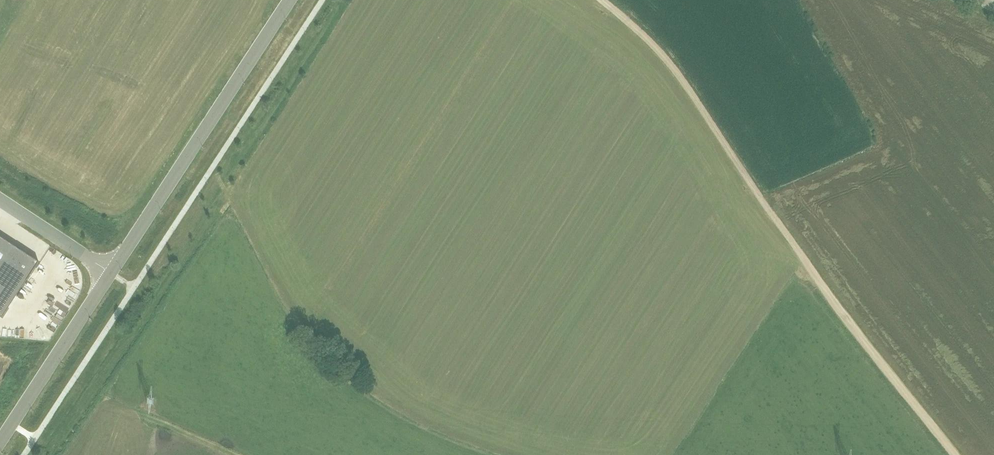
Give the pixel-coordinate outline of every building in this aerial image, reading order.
[(3,317),(39,262),(0,237),(0,316),(3,317)]
